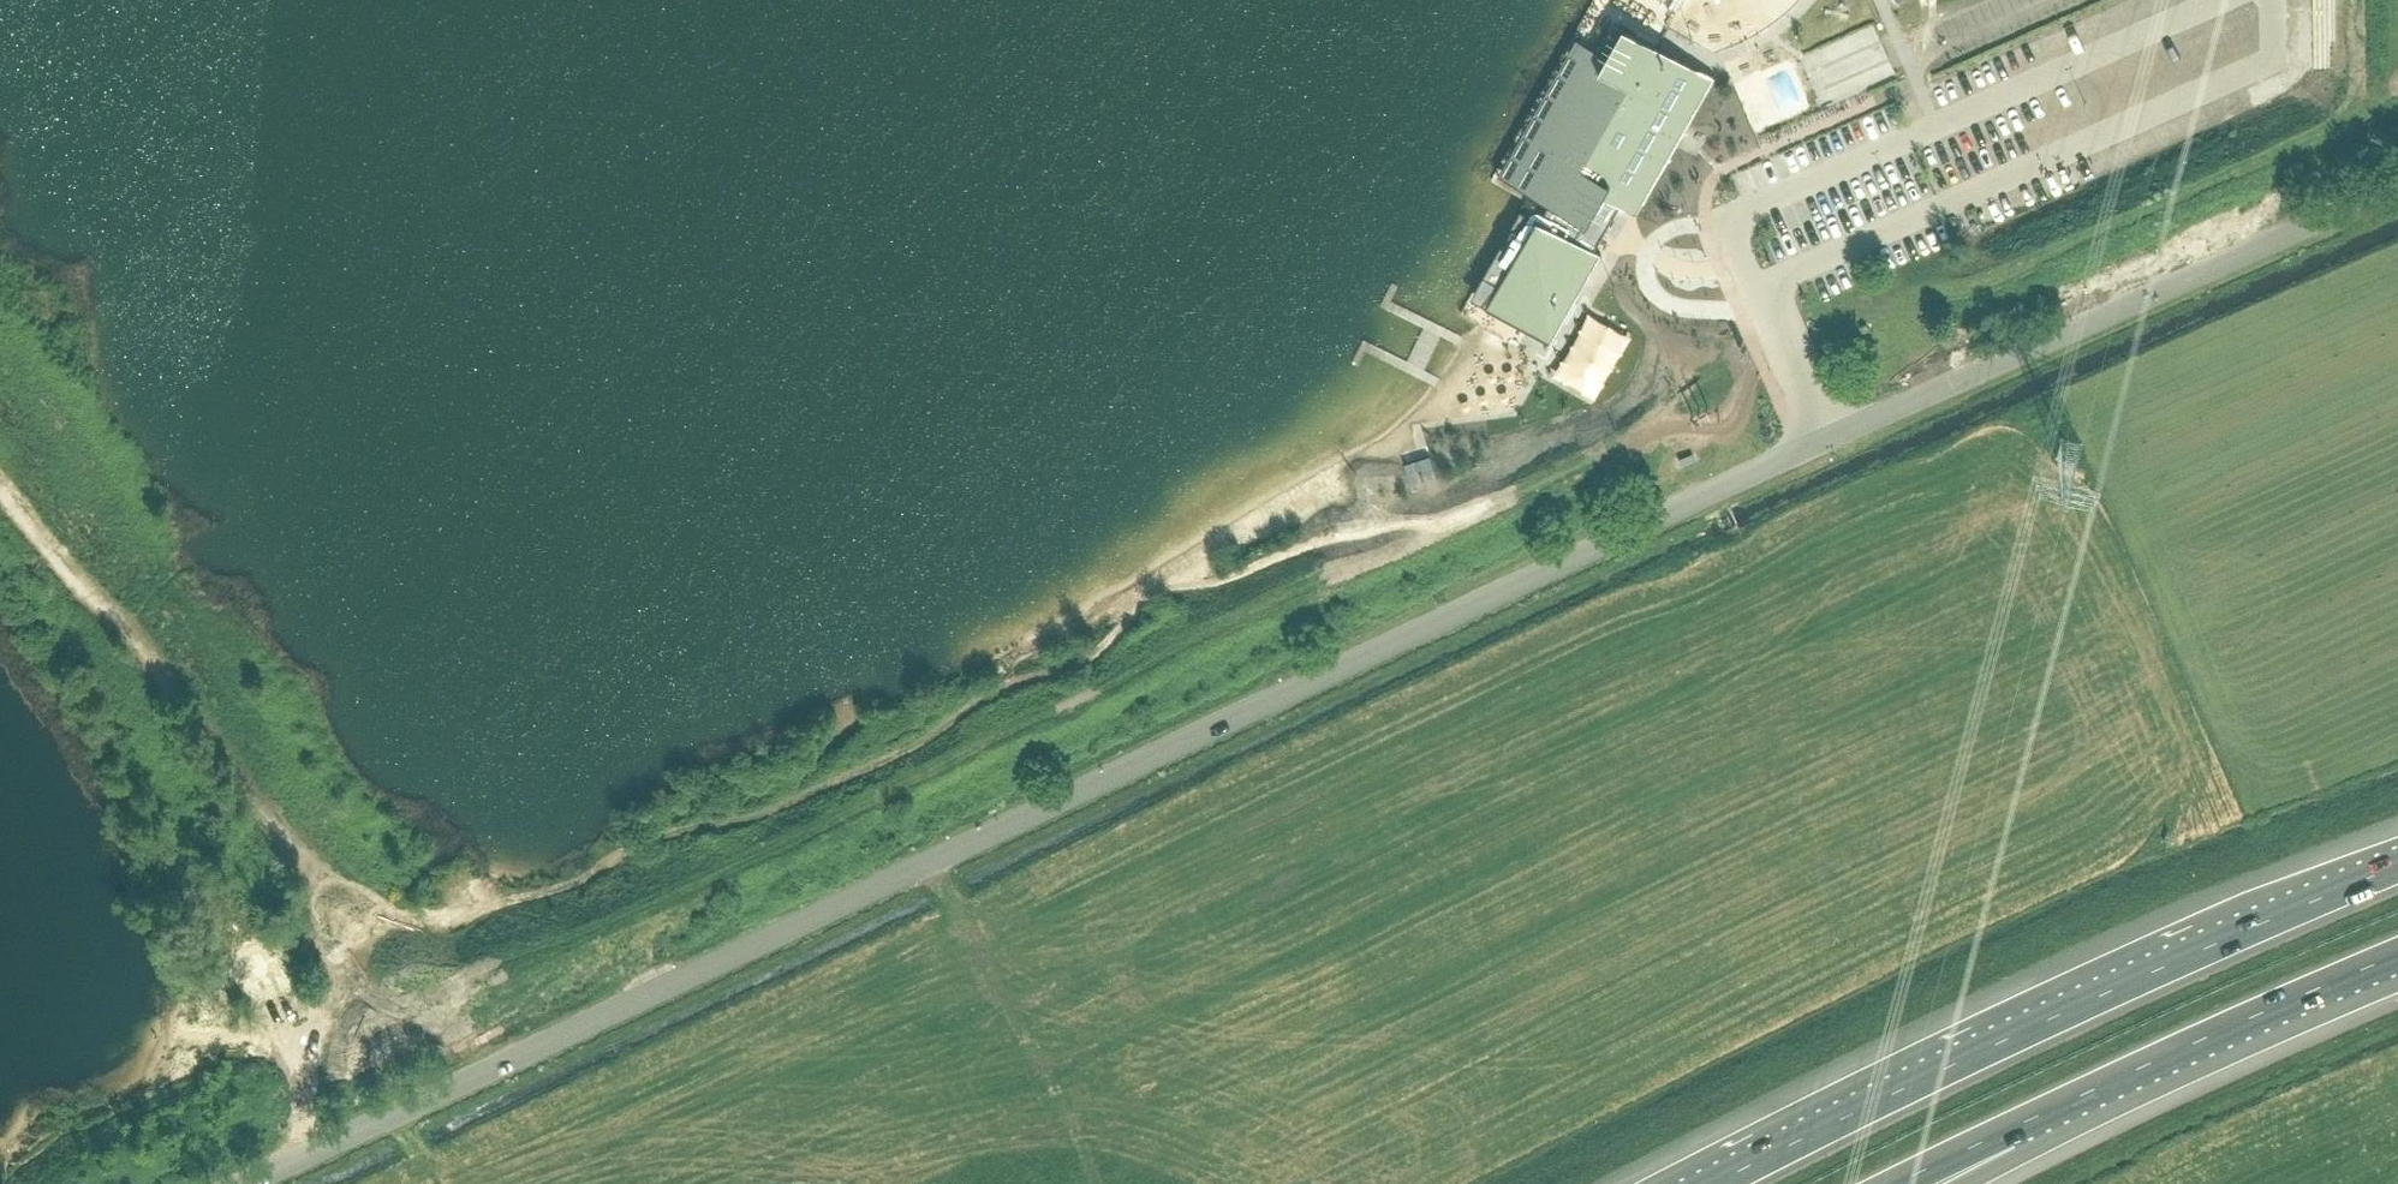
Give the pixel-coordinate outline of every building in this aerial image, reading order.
[(1660,45),(1623,24),(1603,58),(1599,66),(1583,57),(1511,182),(1548,203),(1539,218),(1594,249),(1626,193),(1643,202),(1678,138),(1662,129),(1698,67),(1660,45)] [(1662,129),(1678,138),(1715,76),(1698,67),(1662,129)] [(1535,216),(1486,304),(1551,341),(1601,253),(1594,249),(1539,218),(1535,216)]
